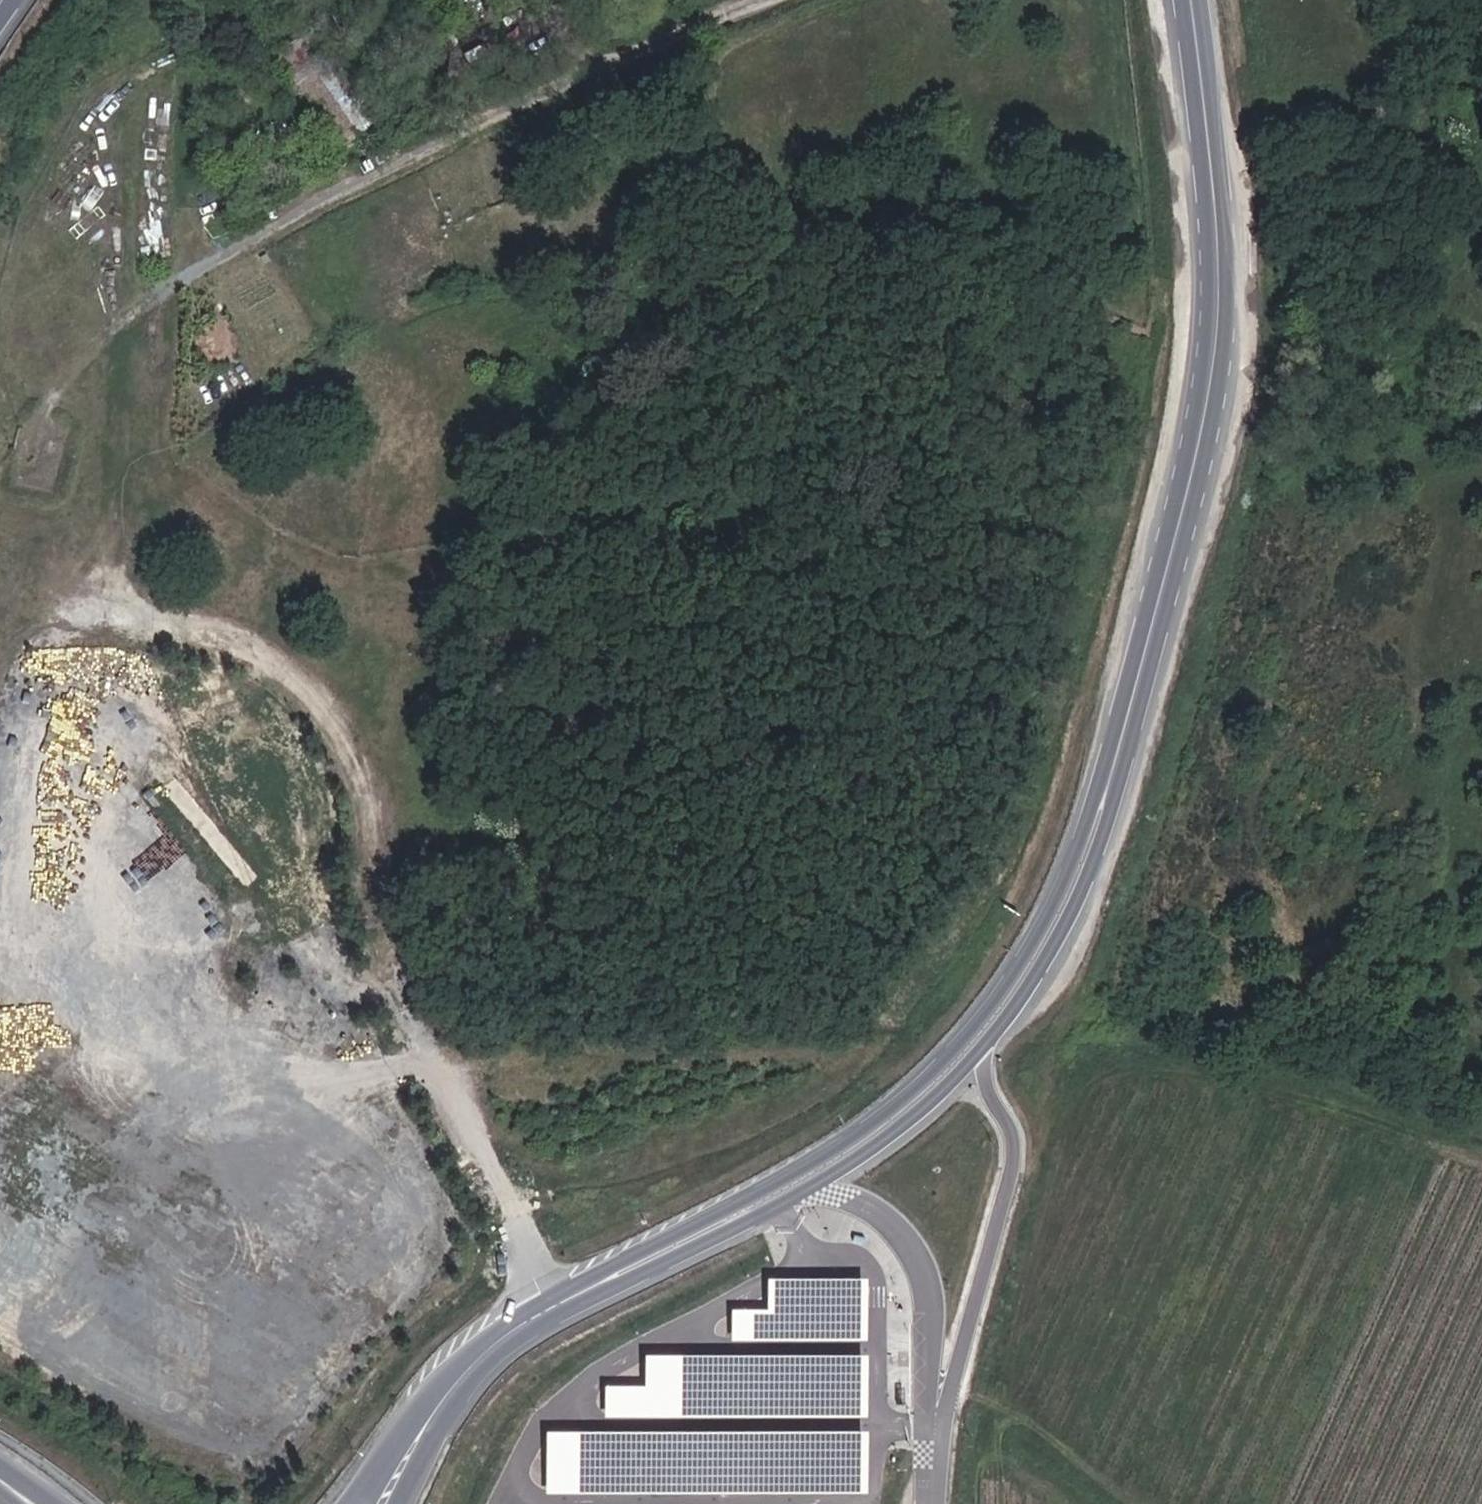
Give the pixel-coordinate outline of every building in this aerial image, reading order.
[(300,92),(328,68),(297,35),(250,75),(276,109),(300,92)] [(301,124),(336,161),(385,118),(335,62),(328,68),(300,92),(316,111),(301,124)] [(602,1383),(602,1413),(685,1413),(685,1353),(641,1353),(641,1383),(602,1383)]
